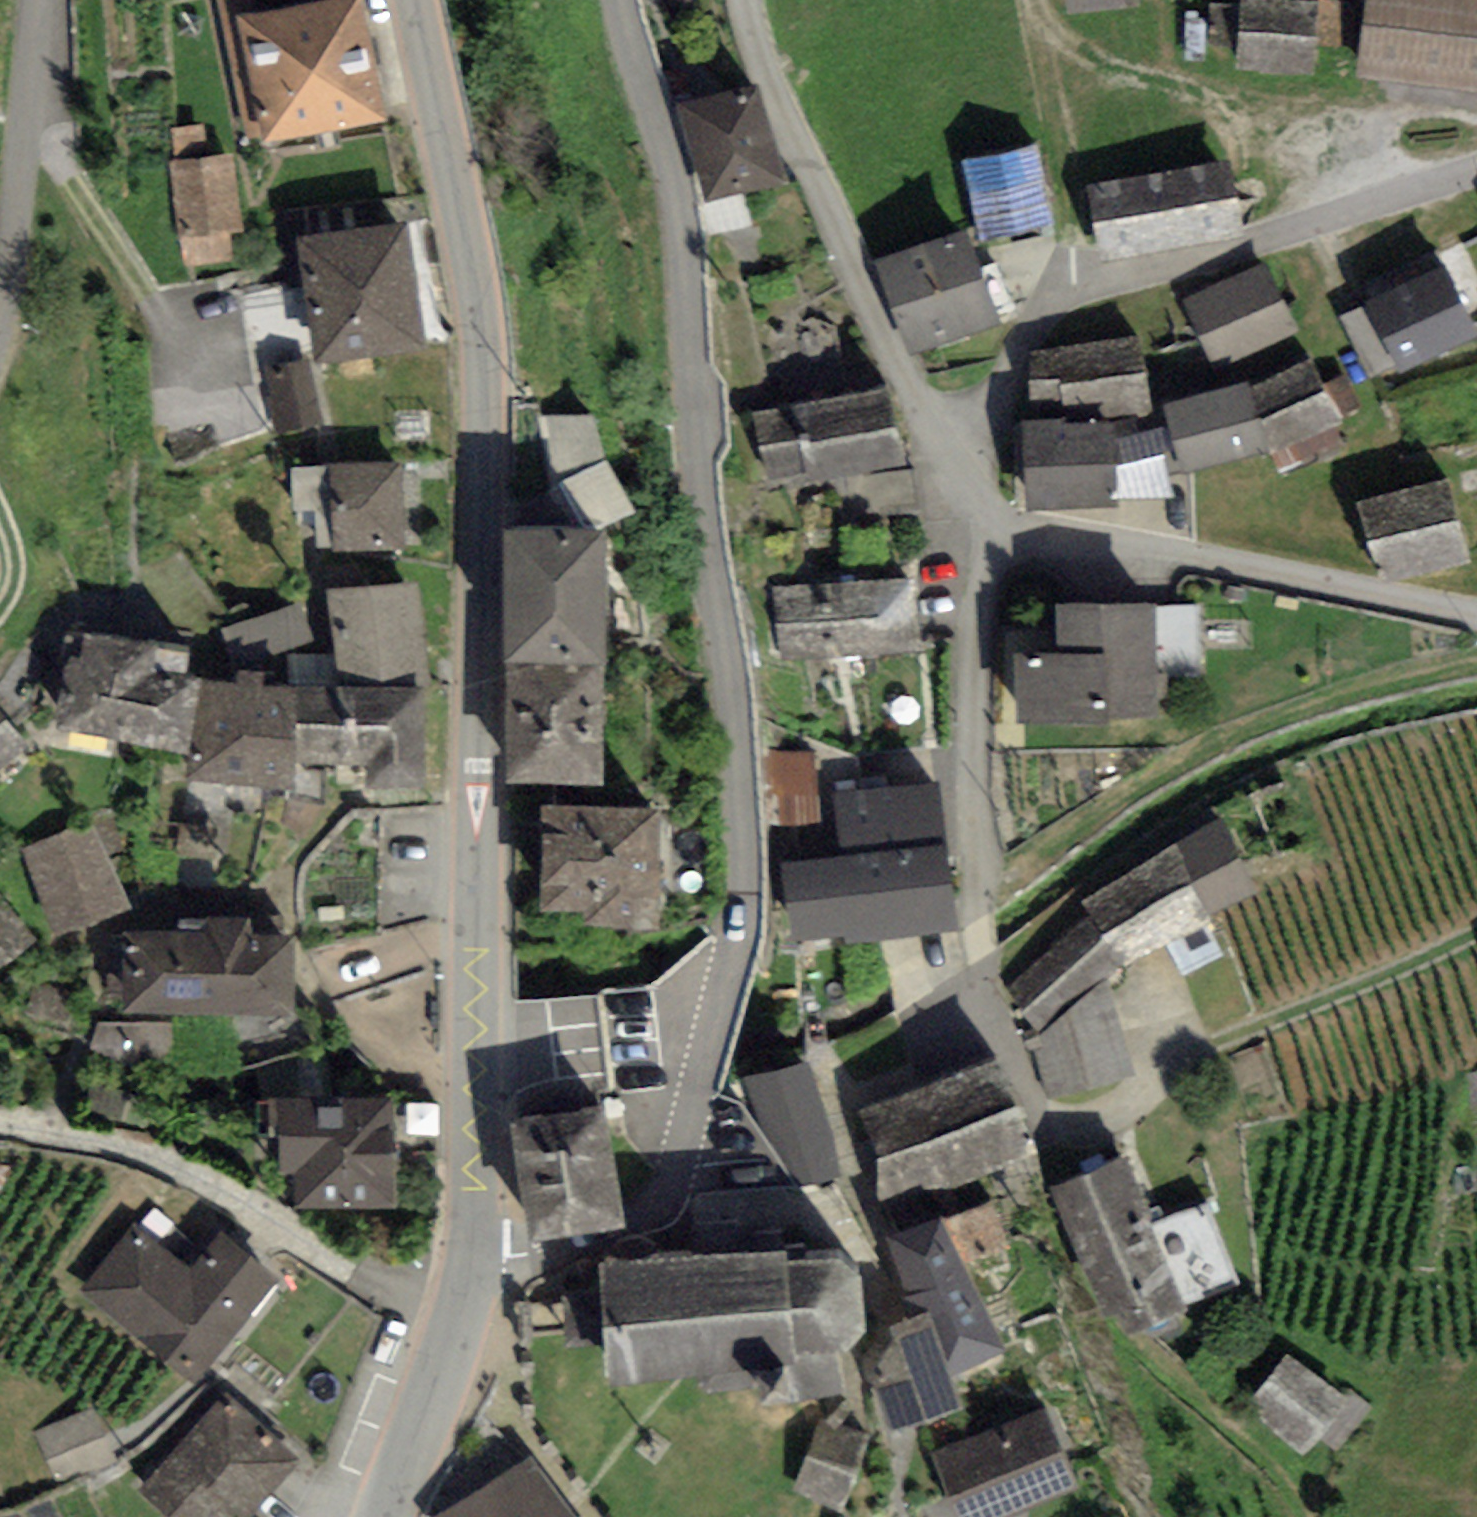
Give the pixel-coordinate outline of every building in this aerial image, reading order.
[(236,13),(262,132),(384,105),(361,0),(297,0),(236,13)] [(1239,68),(1317,73),(1322,0),(1244,0),(1239,68)] [(1360,72),(1476,84),(1476,0),(1368,0),(1360,72)] [(758,72),(678,97),(709,194),(789,169),(758,72)] [(1034,143),(961,159),(979,236),(1052,219),(1034,143)] [(232,152),(167,161),(177,235),(243,225),(232,152)] [(1231,155),(1087,187),(1102,258),(1247,226),(1231,155)] [(403,216),(295,235),(317,357),(424,339),(403,216)] [(964,223),(879,254),(913,346),(998,314),(964,223)] [(1364,297),(1399,365),(1476,326),(1476,322),(1444,257),(1364,297)] [(1267,261),(1182,302),(1214,368),(1299,328),(1267,261)] [(1141,336),(1026,348),(1032,408),(1063,405),(1064,412),(1148,404),(1141,336)] [(1253,381),(1165,399),(1185,466),(1267,447),(1341,415),(1311,354),(1253,381)] [(312,356),(265,366),(278,426),(324,417),(312,356)] [(885,381),(754,410),(770,485),(901,456),(885,381)] [(1057,412),(1021,414),(1026,504),(1119,499),(1114,416),(1058,420),(1057,412)] [(401,457),(325,462),(330,544),(407,539),(401,457)] [(1445,474),(1359,497),(1381,578),(1467,556),(1445,474)] [(603,517),(506,518),(509,774),(606,773),(603,517)] [(911,570),(772,587),(781,655),(920,637),(911,570)] [(337,681),(297,683),(290,759),(366,757),(368,780),(425,777),(424,677),(415,577),(328,585),(337,681)] [(1059,645),(1014,646),(1016,714),(1161,710),(1158,593),(1058,595),(1059,645)] [(157,639),(59,625),(46,720),(189,741),(199,671),(153,664),(157,639)] [(297,683),(201,674),(192,770),(288,779),(290,759),(297,683)] [(0,712),(0,770),(28,747),(0,712)] [(824,749),(776,754),(781,811),(830,806),(824,749)] [(844,850),(783,859),(794,933),(845,926),(846,934),(957,917),(936,774),(835,789),(844,850)] [(658,797),(542,796),(541,906),(656,908),(658,797)] [(1091,908),(1004,988),(1039,1030),(1109,975),(1124,963),(1258,886),(1221,811),(1080,888),(1091,908)] [(93,821),(21,855),(58,933),(129,899),(93,821)] [(0,894),(0,964),(35,933),(0,894)] [(201,923),(127,923),(127,1000),(296,1000),(296,925),(248,925),(248,909),(201,909),(201,923)] [(1039,1030),(1031,1036),(1048,1096),(1135,1071),(1109,975),(1039,1030)] [(807,1050),(745,1072),(796,1181),(844,1169),(807,1050)] [(998,1056),(857,1114),(893,1199),(1034,1141),(998,1056)] [(396,1082),(272,1083),(274,1163),(289,1163),(289,1202),(397,1200),(396,1082)] [(606,1101),(515,1114),(531,1231),(623,1218),(606,1101)] [(1129,1151),(1051,1185),(1105,1308),(1116,1304),(1128,1331),(1247,1279),(1210,1193),(1157,1216),(1129,1151)] [(919,1307),(857,1334),(896,1422),(962,1393),(951,1368),(1016,1340),(979,1258),(1012,1243),(988,1187),(886,1232),(919,1307)] [(193,1266),(137,1222),(83,1291),(193,1377),(276,1271),(222,1229),(193,1266)] [(786,1230),(600,1249),(604,1282),(560,1287),(566,1340),(605,1336),(608,1368),(697,1359),(699,1384),(793,1375),(790,1338),(849,1332),(867,1311),(861,1252),(838,1235),(787,1240),(786,1230)] [(1342,1393),(1282,1351),(1245,1404),(1305,1446),(1342,1393)] [(225,1388),(139,1490),(172,1516),(226,1516),(234,1507),(247,1516),(301,1452),(225,1388)] [(929,1452),(957,1516),(995,1516),(1079,1481),(1045,1402),(929,1452)] [(94,1403),(29,1434),(54,1486),(119,1455),(94,1403)] [(864,1434),(815,1420),(792,1493),(841,1508),(864,1434)] [(528,1451),(438,1516),(577,1516),(528,1451)]
